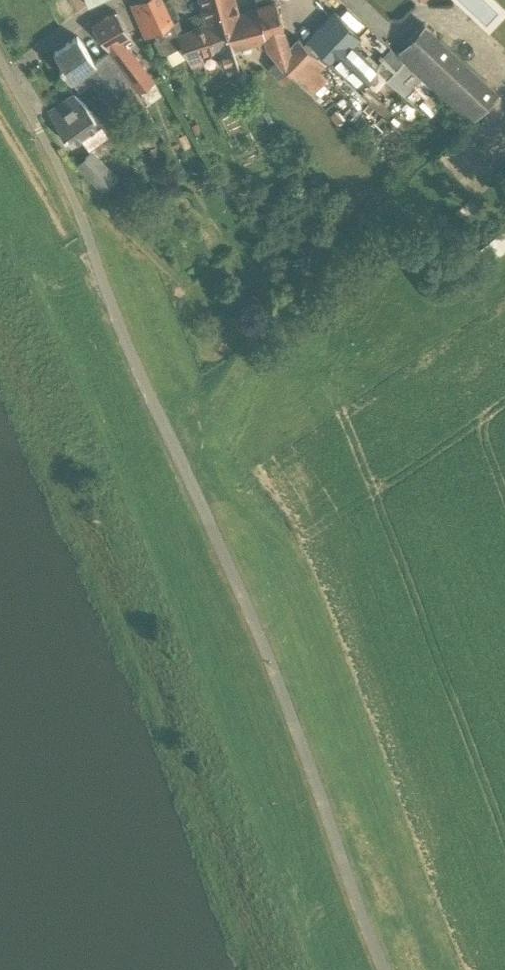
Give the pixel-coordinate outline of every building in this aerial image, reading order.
[(181,44),(177,35),(172,21),(162,0),(135,0),(130,2),(145,37),(156,31),(159,36),(154,39),(163,54),(181,44)] [(233,49),(220,0),(201,0),(207,23),(177,35),(181,44),(191,67),(203,63),(201,55),(216,50),(222,68),(225,67),(227,75),(240,71),(233,49)] [(233,49),(264,41),(263,38),(265,36),(257,8),(238,13),(234,0),(220,0),(233,49)] [(257,8),(265,36),(263,38),(264,41),(266,49),(276,60),(282,66),(284,66),(293,75),(311,95),(328,79),(318,69),(323,63),(315,55),(310,50),(299,38),(289,49),(275,0),(268,0),(256,3),(257,8)] [(403,61),(395,53),(390,48),(382,55),(384,57),(375,66),(363,55),(364,55),(354,43),(359,38),(346,26),(348,24),(334,11),(309,37),(310,38),(307,42),(313,47),(310,50),(315,55),(322,49),(334,61),(333,62),(346,74),(348,72),(362,86),(376,70),(386,79),(405,97),(414,87),(434,106),(442,98),(403,61)] [(116,12),(91,26),(108,50),(107,50),(128,79),(129,78),(139,92),(153,82),(148,75),(148,74),(144,67),(128,45),(133,42),(116,12)] [(425,22),(414,33),(395,53),(403,61),(442,98),(447,103),(469,123),(488,103),(498,93),(425,22)] [(95,62),(78,36),(49,56),(68,87),(73,83),(75,87),(83,88),(91,82),(103,100),(129,82),(109,53),(95,62)] [(284,66),(282,66),(276,60),(268,68),(283,85),(293,75),(284,66)] [(163,86),(141,96),(146,107),(168,97),(163,86)] [(368,88),(362,94),(380,113),(386,108),(368,88)] [(84,103),(75,94),(49,112),(56,124),(71,144),(80,137),(89,150),(108,135),(99,123),(84,103)] [(374,108),(369,103),(363,109),(369,114),(374,108)] [(93,152),(78,166),(102,191),(117,177),(93,152)] [(504,249),(504,226),(486,242),(498,255),(504,249)]
